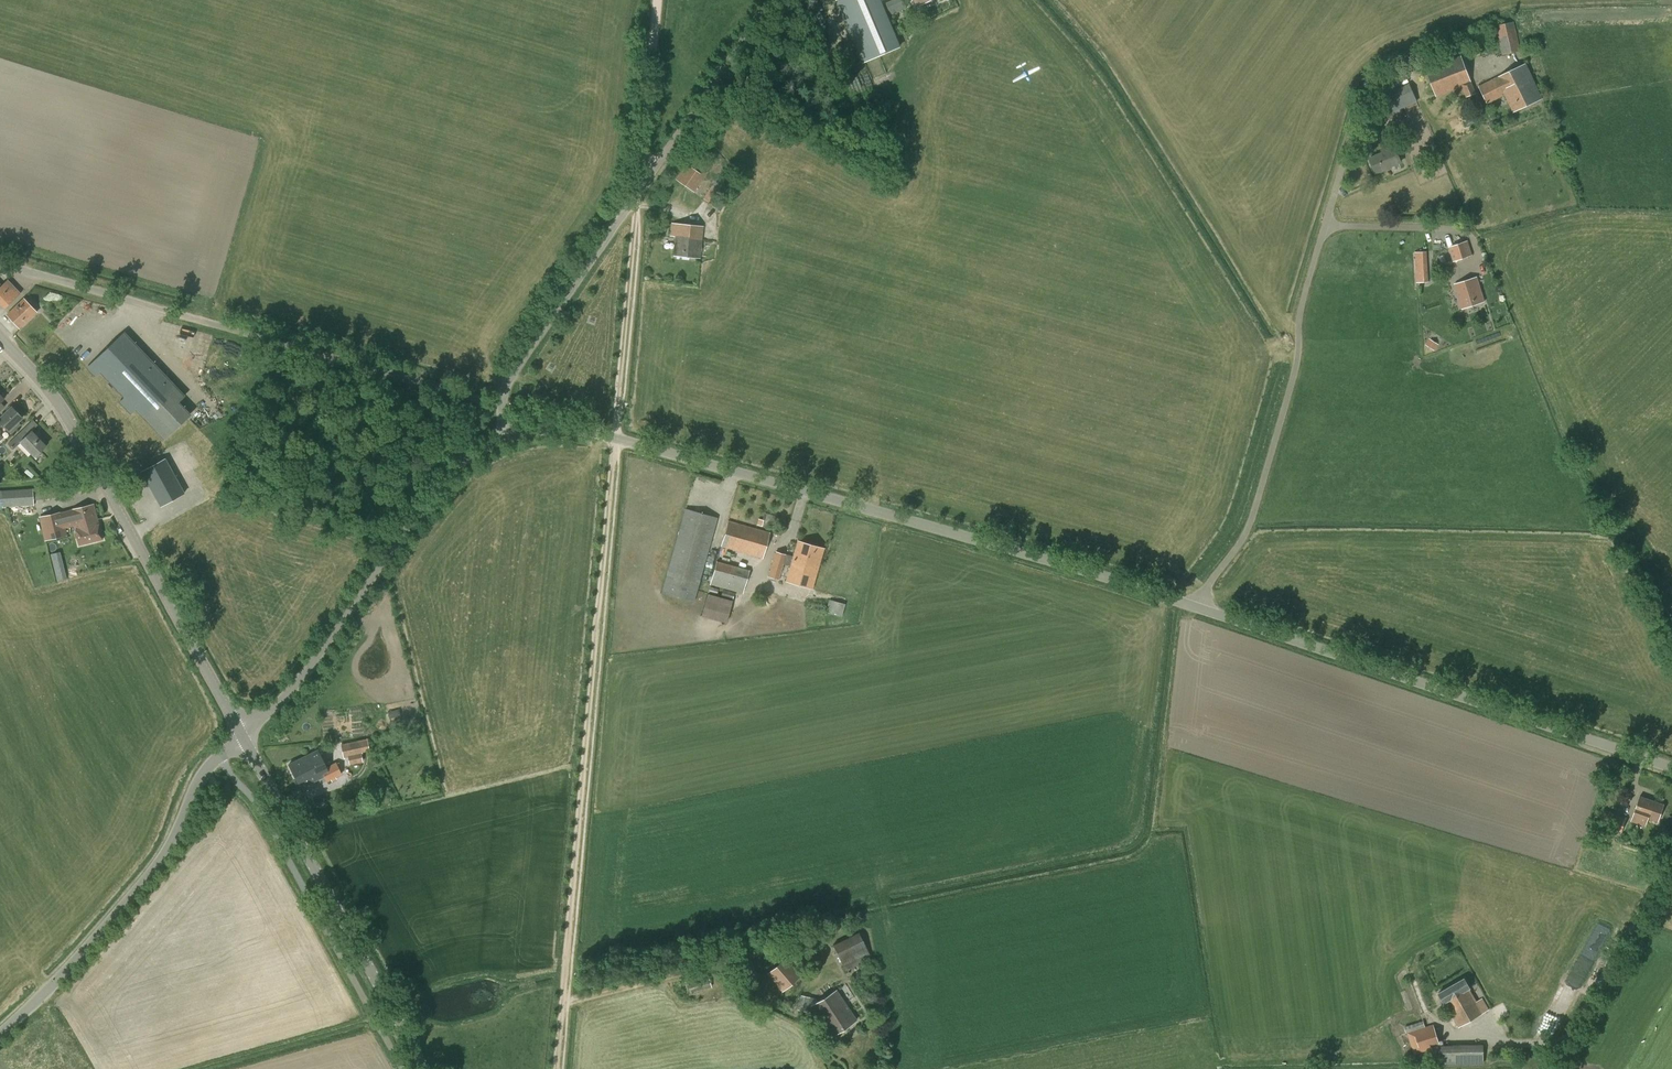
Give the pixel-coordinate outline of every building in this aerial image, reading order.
[(864,63),(899,48),(879,0),(838,0),(864,63)] [(903,0),(893,0),(883,4),(889,16),(907,8),(903,0)] [(1496,25),(1502,53),(1520,50),(1514,22),(1496,25)] [(1437,97),(1450,91),(1461,87),(1465,97),(1475,93),(1461,56),(1426,69),(1437,97)] [(1479,87),(1488,103),(1504,95),(1513,112),(1543,97),(1525,63),(1479,87)] [(1415,101),(1409,85),(1378,97),(1384,113),(1415,101)] [(1369,157),(1376,173),(1401,162),(1394,146),(1369,157)] [(675,179),(694,192),(708,172),(689,159),(675,179)] [(719,198),(714,206),(720,210),(725,202),(719,198)] [(1457,215),(1454,206),(1447,209),(1450,217),(1457,215)] [(675,236),(673,255),(700,258),(703,226),(671,223),(670,236),(675,236)] [(1448,246),(1453,261),(1473,255),(1468,240),(1448,246)] [(1419,273),(1420,282),(1429,282),(1426,252),(1414,252),(1416,273),(1419,273)] [(1477,277),(1454,284),(1462,309),(1485,301),(1477,277)] [(4,309),(20,293),(7,279),(1,285),(0,283),(0,305),(4,309)] [(24,298),(6,314),(20,329),(37,312),(24,298)] [(124,333),(87,368),(95,375),(99,371),(125,398),(120,402),(130,413),(135,408),(141,415),(164,439),(190,415),(178,402),(185,396),(173,384),(124,333)] [(3,424),(9,431),(12,434),(21,425),(18,422),(22,418),(11,407),(0,417),(0,427),(3,424)] [(23,429),(8,444),(13,449),(20,442),(32,454),(35,457),(38,454),(46,446),(31,431),(28,434),(23,429)] [(167,457),(144,470),(163,505),(186,492),(167,457)] [(58,486),(34,488),(35,499),(59,497),(58,486)] [(33,488),(2,490),(2,507),(2,508),(34,506),(33,499),(35,499),(34,488),(33,488)] [(69,510),(61,512),(65,526),(73,524),(97,518),(96,516),(93,504),(69,510)] [(717,518),(685,509),(661,593),(694,602),(717,518)] [(61,511),(39,516),(43,531),(65,526),(61,512),(61,511)] [(97,518),(73,524),(74,529),(75,529),(79,545),(102,539),(99,523),(98,523),(97,518)] [(721,546),(763,559),(770,532),(728,520),(721,546)] [(65,526),(43,531),(45,540),(67,535),(65,526)] [(768,577),(778,580),(783,564),(790,566),(785,581),(812,589),(824,548),(797,540),(792,556),(775,551),(768,577)] [(60,556),(52,558),(55,573),(64,570),(60,556)] [(710,584),(742,593),(749,570),(717,561),(710,584)] [(710,587),(708,592),(716,595),(718,589),(710,587)] [(723,589),(721,596),(732,600),(734,592),(723,589)] [(701,616),(726,623),(732,600),(707,594),(701,616)] [(825,612),(841,617),(845,604),(829,599),(825,612)] [(343,758),(347,757),(349,763),(363,760),(362,754),(362,753),(370,751),(367,739),(340,744),(343,758)] [(341,773),(335,762),(324,767),(315,750),(288,764),(300,788),(324,776),(326,781),(330,779),(331,781),(336,779),(335,776),(341,773)] [(1640,796),(1631,821),(1646,826),(1648,818),(1658,822),(1664,804),(1640,796)] [(832,945),(846,971),(872,958),(858,932),(832,945)] [(750,959),(737,966),(746,983),(759,976),(750,959)] [(798,975),(784,959),(768,973),(782,989),(798,975)] [(711,987),(708,974),(686,980),(690,993),(711,987)] [(1444,1004),(1446,1003),(1459,1027),(1489,1009),(1482,998),(1476,1002),(1469,989),(1471,988),(1464,977),(1437,993),(1444,1004)] [(811,1006),(831,1036),(856,1019),(836,990),(811,1006)] [(1404,1027),(1406,1033),(1407,1032),(1411,1043),(1407,1044),(1409,1052),(1413,1051),(1414,1054),(1416,1053),(1418,1059),(1442,1052),(1433,1024),(1425,1027),(1423,1021),(1404,1027)] [(1442,1045),(1442,1064),(1483,1063),(1483,1044),(1442,1045)]
